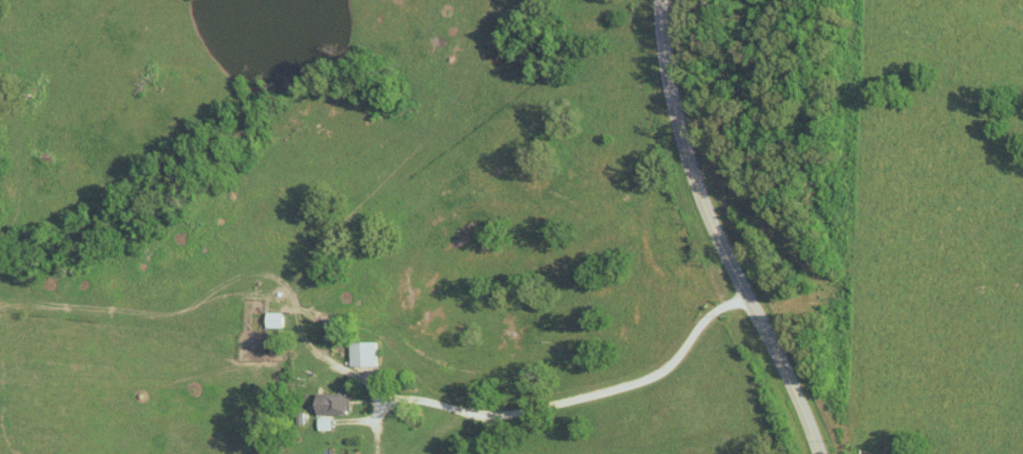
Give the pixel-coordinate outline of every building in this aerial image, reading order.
[(290,312),(273,312),(273,327),(290,327),(290,312)] [(387,365),(387,341),(359,341),(359,365),(387,365)] [(319,393),(319,414),(356,414),(356,393),(319,393)]
